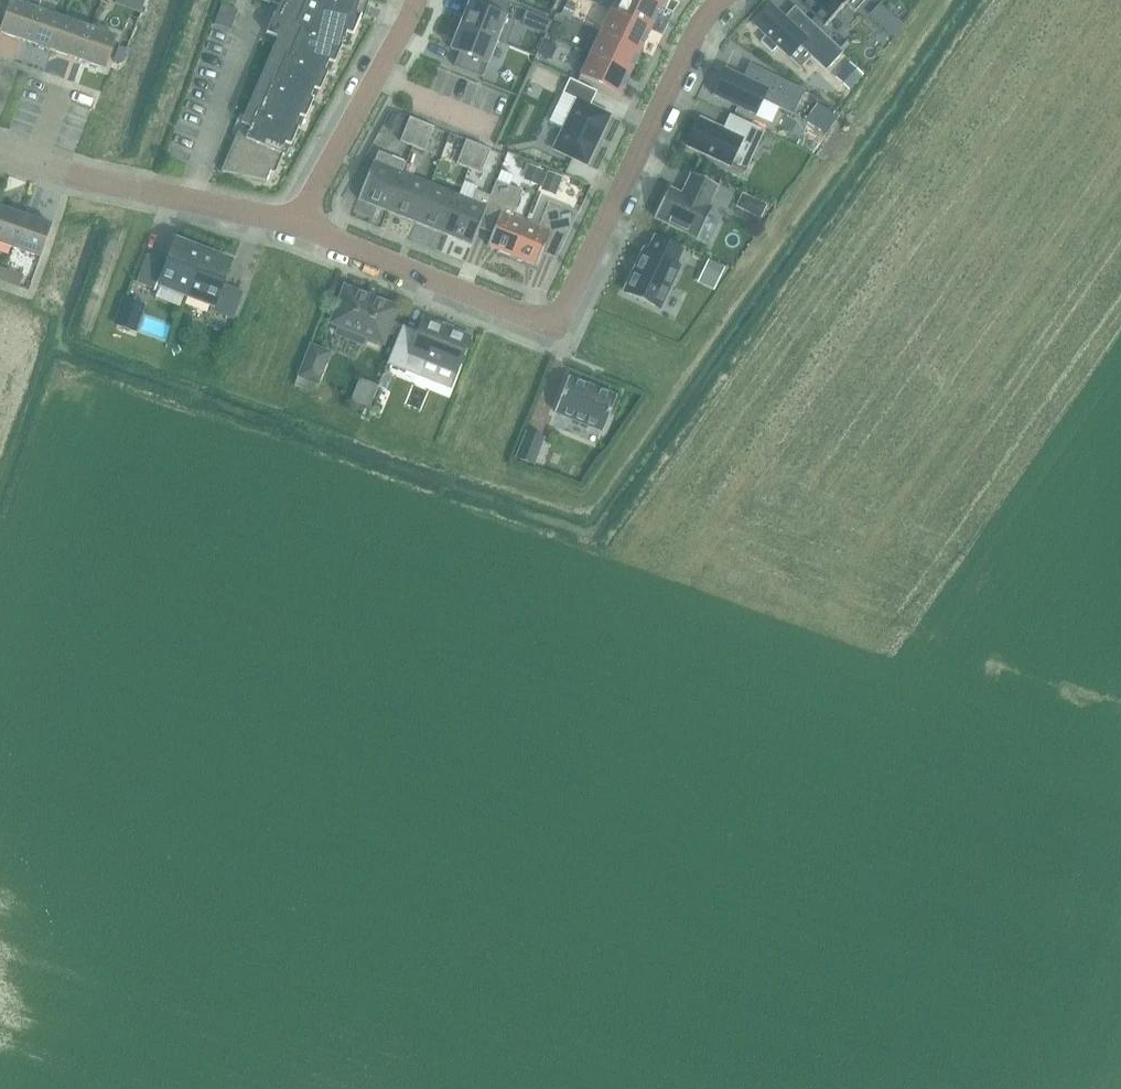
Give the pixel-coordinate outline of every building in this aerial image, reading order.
[(37,10),(35,9),(38,0),(26,0),(24,5),(11,0),(0,31),(0,32),(26,41),(37,10)] [(281,28),(272,50),(260,78),(248,106),(236,135),(220,171),(265,181),(270,170),(275,173),(283,155),(280,153),(284,143),(290,145),(298,127),(294,126),(299,116),(304,118),(312,100),(309,99),(313,88),(319,91),(327,73),(323,71),(328,61),(333,63),(341,45),(340,45),(345,32),(353,35),(359,20),(361,21),(362,18),(354,15),(359,0),(261,0),(269,3),(262,20),(281,28)] [(459,26),(496,41),(506,44),(515,22),(505,18),(510,4),(500,0),(479,0),(476,6),(468,3),(459,26)] [(660,7),(646,0),(615,0),(610,10),(650,29),(660,7)] [(825,26),(845,4),(854,12),(864,0),(797,0),(825,26)] [(771,6),(753,25),(765,36),(760,41),(771,52),(776,47),(788,58),(799,68),(810,57),(825,71),(842,52),(794,6),(793,7),(799,13),(789,23),(783,17),(771,6)] [(37,10),(26,41),(52,50),(63,19),(37,10)] [(639,51),(650,29),(610,10),(599,32),(639,51)] [(63,19),(52,50),(78,60),(89,28),(63,19)] [(459,26),(450,49),(458,52),(453,66),(482,77),(496,41),(459,26)] [(104,69),(116,37),(89,28),(78,60),(104,69)] [(629,73),(639,51),(599,32),(589,54),(629,73)] [(619,95),(629,73),(589,54),(579,76),(619,95)] [(724,68),(711,95),(755,115),(771,123),(778,108),(792,114),(804,90),(748,64),(742,77),(724,68)] [(539,67),(532,81),(556,92),(563,78),(539,67)] [(595,91),(568,79),(562,93),(576,99),(552,149),(585,165),(609,114),(589,105),(595,91)] [(815,102),(802,120),(824,135),(837,117),(815,102)] [(764,131),(729,114),(722,129),(700,118),(687,146),(728,166),(741,138),(757,145),(764,131)] [(409,117),(399,141),(412,146),(421,122),(409,117)] [(421,122),(412,146),(424,151),(433,127),(421,122)] [(456,163),(468,168),(478,145),(465,140),(456,163)] [(478,145),(468,168),(480,173),(490,149),(478,145)] [(357,199),(386,211),(401,173),(405,163),(378,151),(374,162),(372,161),(357,199)] [(386,211),(415,222),(430,184),(401,173),(386,211)] [(653,218),(697,238),(711,208),(707,207),(717,186),(691,173),(681,194),(667,188),(653,218)] [(486,246),(511,256),(525,222),(511,217),(522,191),(495,180),(489,196),(490,196),(477,228),(478,228),(491,233),(486,246)] [(443,233),(458,195),(430,184),(415,222),(443,233)] [(458,195),(443,233),(472,245),(478,228),(477,228),(490,196),(489,196),(476,191),(471,201),(458,195)] [(555,259),(577,213),(548,201),(538,227),(525,222),(511,256),(536,266),(541,253),(555,259)] [(24,216),(0,207),(0,243),(12,247),(24,216)] [(50,225),(24,216),(12,247),(39,257),(50,225)] [(623,291),(659,308),(679,267),(675,265),(682,250),(654,237),(647,252),(643,250),(623,291)] [(164,269),(158,267),(160,261),(147,256),(137,282),(157,290),(159,285),(186,295),(203,251),(192,247),(193,245),(179,240),(178,242),(175,240),(164,269)] [(203,251),(186,295),(212,305),(210,310),(232,319),(242,292),(228,287),(225,293),(219,291),(230,262),(227,261),(228,258),(213,253),(213,255),(203,251)] [(23,274),(6,268),(2,279),(19,285),(23,274)] [(364,334),(381,341),(394,309),(345,289),(332,322),(340,325),(337,333),(361,342),(364,334)] [(154,313),(180,322),(186,301),(161,293),(154,313)] [(123,299),(114,325),(134,332),(134,331),(143,306),(125,299),(123,299)] [(401,326),(387,362),(419,375),(425,359),(455,371),(468,338),(423,320),(418,333),(401,326)] [(327,353),(322,351),(311,347),(300,375),(298,374),(293,385),(312,392),(327,353)] [(567,377),(554,412),(602,431),(616,397),(567,377)] [(515,458),(533,465),(543,438),(526,431),(515,458)]
